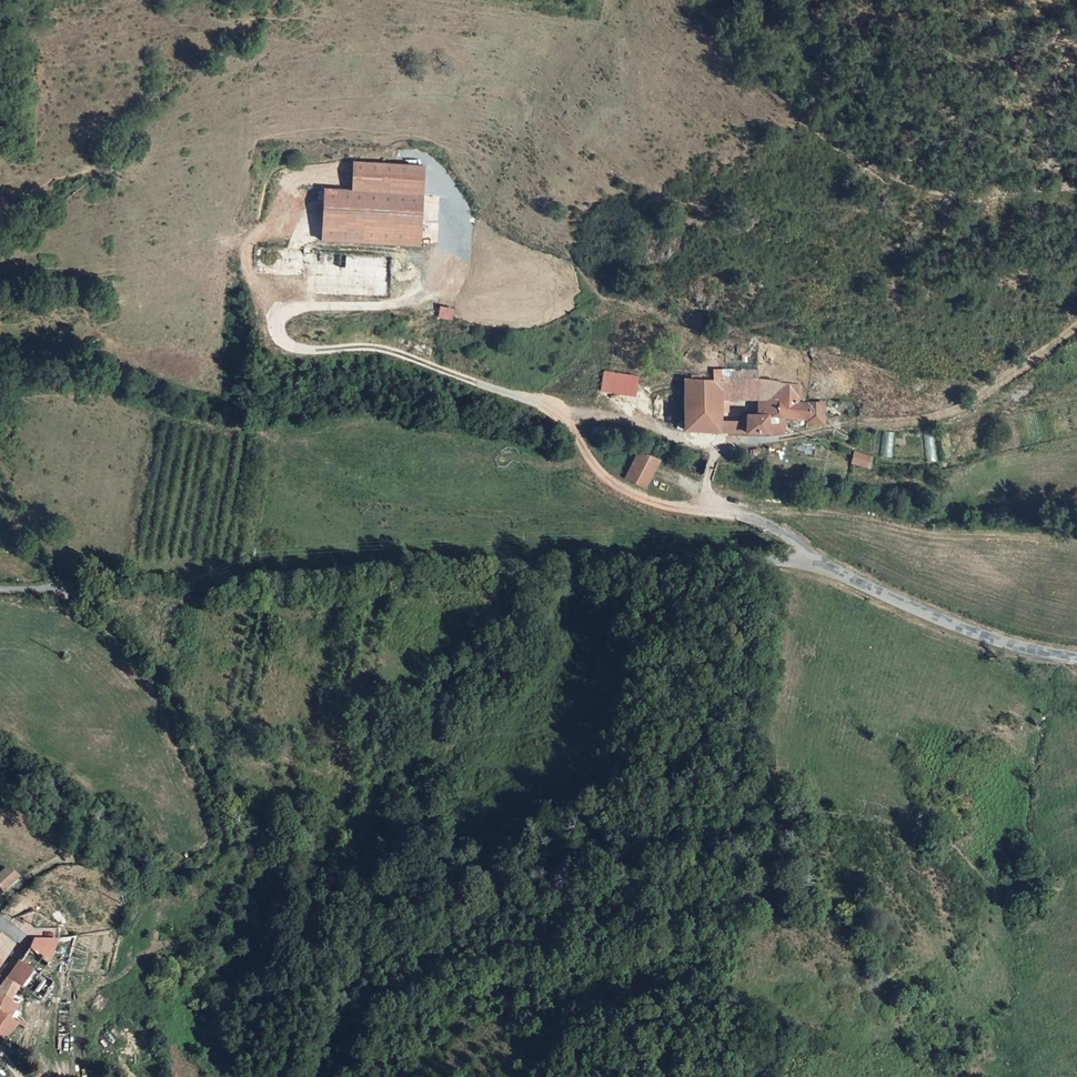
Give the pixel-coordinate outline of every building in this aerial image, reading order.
[(325,187),(322,239),(419,244),(424,165),(353,161),(352,189),(325,187)] [(463,216),(471,212),(460,190),(451,194),(463,216)] [(318,275),(317,300),(392,302),(393,257),(367,256),(366,276),(318,275)] [(486,271),(482,289),(496,293),(501,275),(486,271)] [(694,368),(696,423),(731,423),(735,422),(736,383),(736,369),(694,368)] [(814,371),(736,369),(736,383),(775,384),(813,385),(814,371)] [(637,378),(603,372),(600,392),(634,398),(637,378)] [(823,400),(823,403),(839,403),(839,383),(823,383),(823,385),(823,400)] [(823,385),(813,385),(775,384),(774,397),(762,397),(761,414),(800,415),(800,411),(800,400),(823,400),(823,385)] [(644,478),(652,459),(637,453),(630,472),(644,478)] [(870,458),(855,455),(852,465),(868,471),(870,458)] [(652,459),(644,478),(651,481),(658,462),(652,459)] [(5,890),(20,879),(13,870),(0,880),(0,883),(5,890)] [(0,964),(12,946),(0,936),(0,964)] [(32,940),(28,950),(46,962),(55,941),(32,940)] [(28,950),(8,978),(0,989),(0,1039),(8,1033),(15,1023),(12,1021),(8,1016),(11,1012),(6,1008),(11,1002),(10,1001),(9,999),(17,988),(22,988),(31,998),(42,1006),(38,999),(39,998),(41,998),(44,993),(36,989),(42,980),(36,976),(42,968),(46,962),(28,950)] [(8,1016),(12,1021),(15,1003),(10,1001),(11,1002),(6,1008),(11,1012),(8,1016)]
